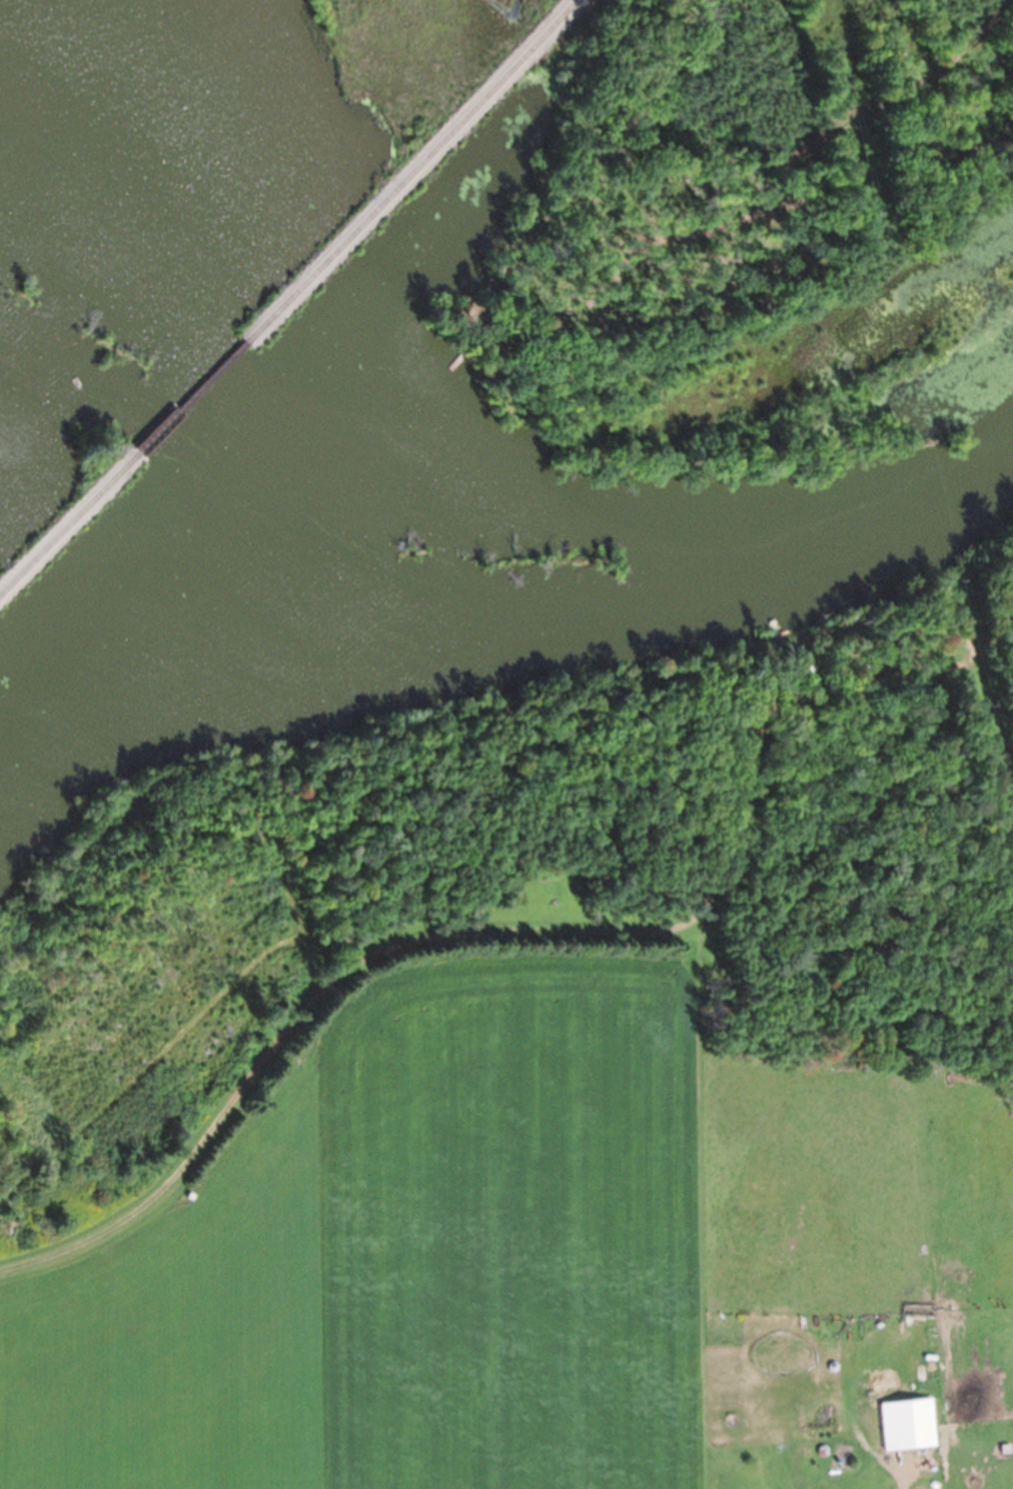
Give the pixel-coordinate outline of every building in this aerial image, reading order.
[(937,1446),(932,1397),(878,1402),(883,1451),(937,1446)]
